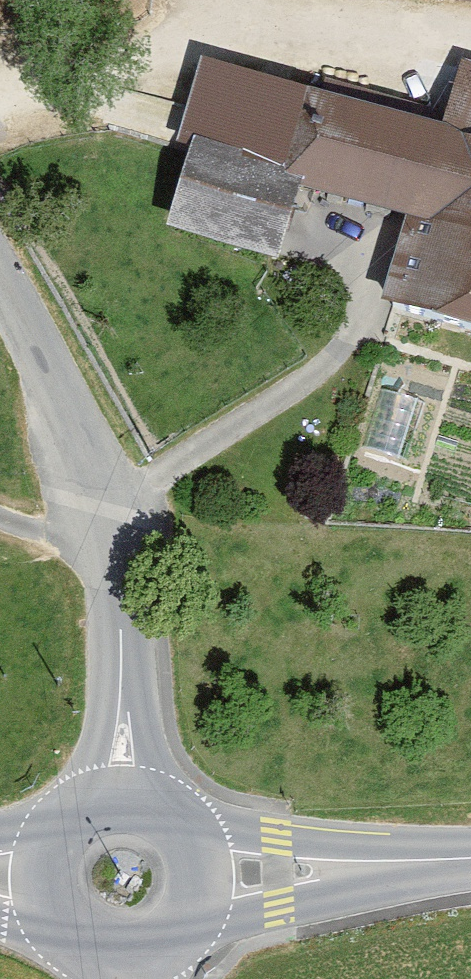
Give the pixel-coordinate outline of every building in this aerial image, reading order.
[(470,328),(470,63),(462,60),(443,131),(255,75),(233,149),(196,139),(168,228),(279,263),(301,189),(406,218),(383,302),(470,328)]
